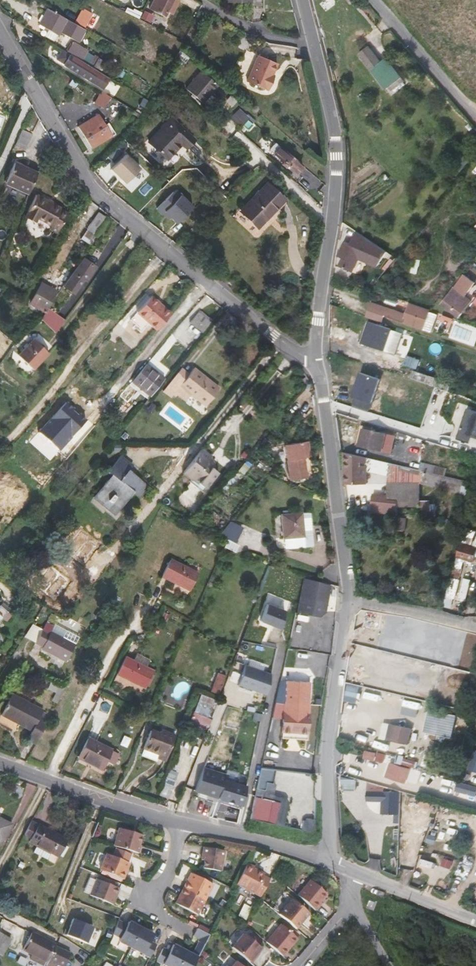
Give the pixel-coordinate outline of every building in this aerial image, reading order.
[(164,16),(169,6),(171,2),(172,0),(153,0),(149,9),(164,16)] [(228,2),(251,2),(251,9),(262,8),(262,0),(228,0),(228,2)] [(127,7),(125,12),(139,18),(142,12),(134,8),(133,10),(127,7)] [(65,23),(67,19),(48,8),(39,24),(58,35),(60,32),(63,34),(68,25),(65,23)] [(75,22),(84,27),(92,14),(89,12),(82,9),(75,22)] [(145,11),(142,18),(148,21),(152,14),(145,11)] [(73,42),(67,51),(81,59),(87,50),(73,42)] [(370,47),(358,56),(370,71),(372,70),(382,62),(370,47)] [(109,78),(62,50),(56,59),(64,63),(63,64),(103,88),(104,87),(109,78)] [(98,58),(93,66),(99,70),(104,62),(98,58)] [(401,77),(386,59),(382,62),(372,70),(386,88),(401,77)] [(281,68),(263,60),(251,85),(272,95),(276,84),(275,83),(277,78),(281,68)] [(205,69),(203,73),(212,81),(215,77),(205,69)] [(203,73),(201,71),(186,89),(192,94),(195,96),(202,102),(217,85),(212,81),(203,73)] [(110,97),(101,91),(94,103),(103,108),(110,97)] [(249,118),(238,109),(230,118),(240,128),(249,118)] [(78,126),(91,148),(115,133),(108,122),(105,124),(99,114),(78,126)] [(171,118),(148,142),(166,159),(181,143),(186,147),(193,140),(171,118)] [(255,124),(249,118),(240,128),(238,130),(243,134),(249,127),(251,129),(255,124)] [(419,120),(413,125),(421,137),(428,132),(419,120)] [(25,150),(33,134),(22,129),(15,145),(25,150)] [(271,151),(275,154),(281,147),(276,143),(274,145),(275,146),(271,151)] [(303,165),(281,147),(275,154),(284,162),(288,166),(296,173),(303,165)] [(120,154),(115,149),(104,160),(109,166),(120,154)] [(124,154),(110,168),(117,176),(118,175),(124,182),(138,167),(124,154)] [(28,193),(37,173),(15,162),(5,183),(28,193)] [(267,183),(240,211),(257,227),(284,199),(267,183)] [(165,212),(176,223),(192,206),(175,190),(157,208),(163,214),(165,212)] [(57,233),(68,212),(60,208),(61,207),(36,194),(24,216),(35,222),(37,218),(51,226),(49,229),(57,233)] [(98,212),(86,229),(96,236),(108,218),(98,212)] [(61,241),(66,232),(60,229),(56,238),(61,241)] [(348,271),(371,242),(356,231),(350,244),(345,242),(338,257),(342,259),(339,267),(348,271)] [(377,268),(387,252),(371,241),(371,242),(348,271),(352,272),(358,260),(377,268)] [(84,258),(63,286),(72,292),(82,279),(85,281),(96,267),(84,258)] [(441,304),(459,318),(472,301),(465,297),(475,283),(464,274),(441,304)] [(55,292),(40,283),(30,302),(45,310),(55,292)] [(161,305),(151,295),(150,297),(160,306),(161,305)] [(156,329),(171,313),(161,305),(160,306),(150,297),(136,312),(137,312),(130,320),(142,331),(149,323),(156,329)] [(21,304),(14,299),(10,304),(17,309),(21,304)] [(430,311),(409,304),(405,314),(372,303),(369,311),(385,316),(405,323),(431,332),(437,315),(429,313),(430,311)] [(202,333),(212,320),(200,310),(190,322),(202,333)] [(55,332),(62,322),(46,311),(40,318),(55,332)] [(369,311),(367,317),(383,322),(385,316),(369,311)] [(362,344),(384,351),(391,329),(369,322),(362,344)] [(15,343),(13,345),(20,352),(29,343),(22,336),(15,343)] [(33,369),(48,353),(33,338),(29,343),(20,352),(17,355),(33,369)] [(407,356),(404,364),(417,369),(420,360),(407,356)] [(150,397),(165,379),(147,364),(132,382),(150,397)] [(451,383),(414,370),(414,369),(403,366),(402,368),(405,369),(402,376),(411,379),(411,378),(448,391),(451,383)] [(190,373),(182,367),(177,373),(185,379),(190,373)] [(206,405),(219,388),(194,368),(190,373),(185,379),(177,373),(163,391),(171,397),(181,385),(206,405)] [(371,411),(381,379),(362,372),(351,404),(371,411)] [(469,409),(459,438),(471,443),(474,435),(475,436),(475,411),(469,409)] [(391,454),(395,436),(363,429),(358,446),(391,454)] [(312,457),(309,441),(302,442),(304,458),(312,457)] [(304,458),(302,442),(285,445),(290,480),(308,478),(304,458)] [(206,489),(219,473),(214,469),(217,466),(209,460),(213,456),(203,448),(183,473),(193,481),(194,479),(206,489)] [(420,507),(419,484),(471,497),(474,483),(445,476),(419,470),(343,452),(344,485),(367,485),(367,470),(388,475),(388,496),(372,495),(370,509),(398,512),(398,507),(420,507)] [(120,510),(133,494),(138,497),(147,486),(128,471),(131,467),(119,457),(106,472),(111,475),(94,497),(108,508),(112,504),(120,510)] [(235,474),(240,478),(249,467),(244,463),(235,474)] [(445,476),(447,469),(421,463),(419,470),(445,476)] [(240,483),(232,476),(223,487),(231,493),(240,483)] [(108,508),(116,515),(120,510),(112,504),(108,508)] [(302,513),(281,514),(283,537),(283,548),(312,546),(309,512),(302,513)] [(405,531),(406,518),(397,517),(396,530),(405,531)] [(230,521),(220,534),(235,542),(243,528),(230,521)] [(471,545),(472,539),(462,536),(460,542),(471,545)] [(475,556),(475,549),(460,544),(456,557),(474,563),(475,556)] [(198,574),(169,560),(161,577),(190,591),(198,574)] [(323,583),(306,577),(299,612),(320,616),(324,612),(330,585),(323,583)] [(261,620),(281,628),(285,610),(267,603),(261,620)] [(66,662),(75,645),(50,632),(53,628),(45,624),(35,643),(42,647),(41,649),(66,662)] [(153,672),(146,668),(150,660),(136,654),(132,661),(124,658),(116,674),(145,689),(153,672)] [(266,694),(271,673),(245,664),(238,683),(266,694)] [(238,682),(240,673),(232,671),(230,679),(238,682)] [(225,675),(218,672),(211,692),(218,694),(225,675)] [(286,680),(284,702),(275,701),(271,717),(282,717),(281,732),(307,734),(308,711),(309,704),(310,682),(286,680)] [(57,703),(67,685),(62,682),(52,701),(57,703)] [(359,688),(348,686),(346,696),(357,698),(359,688)] [(50,716),(43,711),(43,710),(12,694),(1,715),(32,731),(27,740),(35,744),(50,716)] [(216,707),(218,701),(201,694),(194,712),(193,712),(190,720),(208,728),(216,707)] [(450,722),(435,720),(433,734),(447,736),(450,722)] [(411,730),(389,726),(386,738),(408,743),(411,730)] [(165,761),(175,737),(160,731),(158,734),(149,731),(142,748),(158,754),(156,758),(165,761)] [(113,766),(119,754),(87,738),(77,758),(102,771),(106,763),(113,766)] [(367,751),(365,758),(375,760),(377,754),(367,751)] [(404,765),(415,767),(416,759),(405,758),(404,765)] [(407,783),(411,769),(392,764),(388,778),(407,783)] [(224,778),(225,773),(204,766),(196,790),(241,805),(246,786),(224,778)] [(273,798),(275,782),(271,781),(273,768),(260,766),(256,795),(273,798)] [(167,798),(178,772),(169,769),(159,795),(167,798)] [(385,786),(368,781),(367,801),(382,802),(381,814),(394,814),(394,825),(400,825),(401,792),(385,792),(385,786)] [(458,782),(455,791),(475,796),(475,795),(475,787),(458,782)] [(274,824),(279,802),(260,797),(255,819),(274,824)] [(10,824),(0,819),(0,843),(10,824)] [(49,853),(58,858),(68,839),(38,824),(36,827),(30,823),(24,835),(30,839),(28,842),(35,846),(49,853)] [(86,825),(81,823),(77,832),(82,834),(86,825)] [(119,828),(114,846),(138,853),(141,845),(139,845),(142,835),(119,828)] [(49,853),(35,846),(32,852),(46,860),(49,853)] [(225,851),(204,847),(201,859),(204,860),(202,868),(220,872),(225,851)] [(130,863),(106,853),(100,869),(123,879),(130,863)] [(263,874),(253,868),(254,867),(246,863),(235,884),(260,896),(269,878),(263,875),(263,874)] [(213,884),(191,872),(183,888),(205,899),(213,884)] [(119,888),(96,879),(89,895),(112,904),(119,888)] [(327,894),(310,879),(297,895),(313,908),(315,910),(321,904),(320,902),(327,894)] [(205,899),(183,888),(174,903),(197,915),(205,899)] [(309,913),(291,898),(278,914),(296,928),(309,913)] [(99,920),(79,911),(68,936),(89,945),(99,920)] [(141,928),(128,921),(126,925),(118,921),(113,934),(120,937),(118,941),(130,947),(141,928)] [(209,930),(199,924),(197,929),(200,931),(207,934),(209,930)] [(297,938),(281,924),(265,941),(282,956),(297,938)] [(149,941),(153,934),(141,928),(130,947),(149,957),(150,955),(155,947),(156,945),(149,941)] [(209,935),(207,934),(200,931),(197,929),(196,928),(193,936),(199,939),(192,954),(185,951),(177,965),(193,965),(198,955),(199,954),(209,935)] [(22,949),(31,954),(29,959),(43,965),(44,965),(45,965),(48,965),(56,965),(57,964),(60,965),(63,965),(70,953),(55,946),(56,945),(32,932),(22,949)] [(261,947),(243,933),(231,947),(251,963),(256,957),(254,955),(257,951),(261,947)] [(2,955),(11,940),(0,934),(0,954),(2,955)] [(173,944),(169,952),(162,948),(161,950),(157,959),(156,961),(166,965),(177,965),(185,951),(173,944)] [(161,950),(155,947),(150,955),(157,959),(161,950)]
